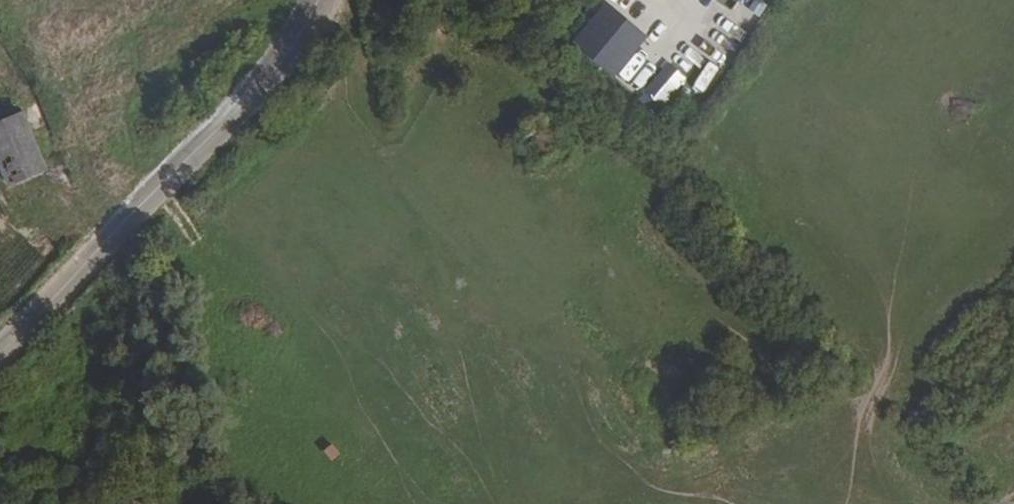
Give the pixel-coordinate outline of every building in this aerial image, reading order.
[(589,55),(615,24),(593,6),(568,36),(589,55)] [(660,109),(680,71),(663,62),(643,100),(660,109)] [(6,189),(48,172),(23,112),(0,121),(0,176),(6,189)]
